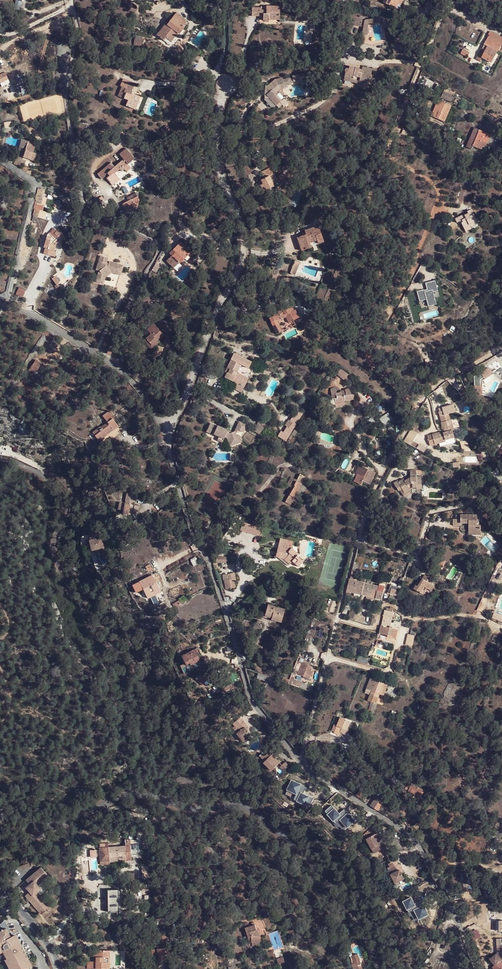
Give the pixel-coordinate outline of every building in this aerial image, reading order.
[(260,12),(251,12),(251,21),(262,21),(262,26),(269,25),(269,23),(278,23),(278,10),(264,10),(265,15),(260,15),(260,12)] [(168,25),(166,23),(156,37),(163,42),(165,39),(171,43),(177,34),(179,35),(184,28),(182,26),(186,21),(175,14),(168,25)] [(379,16),(364,18),(361,33),(366,35),(367,27),(366,27),(367,21),(383,20),(383,26),(387,25),(386,17),(379,16)] [(488,30),(486,34),(489,35),(475,58),(479,61),(482,57),(491,62),(501,42),(501,43),(501,37),(488,30)] [(142,42),(135,40),(133,46),(140,48),(142,42)] [(469,52),(462,49),(460,53),(466,57),(469,52)] [(359,67),(350,65),(348,72),(345,72),(343,77),(352,79),(351,81),(355,81),(356,76),(360,77),(358,84),(367,87),(371,73),(361,70),(360,73),(357,73),(359,67)] [(133,102),(138,104),(140,96),(130,92),(134,82),(122,78),(119,86),(120,86),(116,97),(126,101),(124,106),(131,109),(133,102)] [(276,108),(283,103),(277,95),(280,92),(285,91),(283,79),(274,81),(272,91),(266,97),(276,108)] [(449,105),(445,104),(441,115),(445,117),(449,105)] [(166,125),(160,130),(164,135),(170,130),(166,125)] [(475,128),(472,127),(465,147),(467,148),(475,129),(475,128)] [(475,129),(467,148),(471,149),(472,146),(479,130),(475,128),(475,129)] [(488,134),(479,130),(472,146),(480,149),(481,146),(483,147),(488,134)] [(36,145),(28,142),(24,151),(18,149),(13,164),(20,167),(23,158),(34,162),(37,155),(33,153),(36,145)] [(135,160),(126,150),(120,156),(124,160),(116,168),(112,163),(98,176),(102,181),(106,178),(105,176),(108,174),(110,177),(108,179),(111,183),(117,176),(115,174),(122,167),(124,169),(135,160)] [(262,182),(272,175),(269,170),(259,176),(262,182)] [(267,193),(268,193),(275,190),(280,187),(273,174),(272,175),(262,182),(258,185),(263,193),(266,191),(267,193)] [(120,179),(117,176),(111,183),(113,185),(120,179)] [(280,187),(281,190),(288,186),(283,177),(280,179),(281,181),(278,183),(280,187)] [(137,194),(134,195),(128,198),(130,201),(131,201),(133,203),(132,209),(137,208),(139,199),(137,194)] [(467,231),(475,227),(468,214),(464,216),(465,220),(461,221),(461,220),(452,224),(454,228),(456,228),(460,226),(461,228),(459,229),(463,236),(468,234),(467,231)] [(193,218),(185,221),(187,227),(195,223),(193,218)] [(306,235),(298,237),(301,249),(324,243),(319,225),(305,229),(306,235)] [(66,238),(65,237),(59,231),(54,229),(47,234),(43,247),(45,248),(43,253),(52,256),(54,249),(56,244),(53,243),(58,239),(61,242),(63,241),(66,238)] [(191,253),(180,242),(172,250),(175,252),(166,261),(173,268),(178,263),(179,264),(191,253)] [(342,254),(345,246),(339,244),(336,251),(342,254)] [(122,276),(125,266),(113,263),(110,264),(109,267),(106,266),(108,258),(101,256),(96,270),(99,271),(96,282),(103,284),(105,277),(114,271),(115,274),(122,276)] [(295,259),(294,260),(289,272),(293,274),(298,264),(299,264),(300,261),(295,259)] [(160,266),(155,263),(151,271),(156,273),(160,266)] [(115,274),(114,271),(105,277),(103,284),(106,285),(109,277),(115,274)] [(433,292),(437,291),(435,280),(425,283),(427,289),(414,292),(416,302),(427,300),(428,306),(436,304),(433,292)] [(18,287),(15,294),(23,297),(25,289),(18,287)] [(289,312),(287,307),(283,310),(283,309),(273,313),(274,316),(269,318),(277,333),(283,331),(278,321),(286,317),(289,323),(295,320),(290,312),(289,312)] [(143,341),(147,345),(150,343),(152,345),(157,340),(158,341),(164,336),(153,324),(147,330),(150,334),(143,341)] [(150,343),(147,345),(152,350),(159,343),(158,341),(157,340),(152,345),(150,343)] [(225,377),(237,383),(245,387),(256,364),(234,354),(231,359),(232,360),(226,372),(227,373),(225,377)] [(33,375),(41,364),(35,360),(27,371),(33,375)] [(485,379),(493,374),(490,368),(481,373),(485,379)] [(348,376),(340,369),(337,375),(345,381),(348,376)] [(245,387),(237,383),(233,391),(242,395),(245,387)] [(444,389),(449,400),(460,395),(455,384),(444,389)] [(335,399),(335,402),(344,402),(355,401),(355,394),(351,395),(351,389),(345,389),(346,394),(341,394),(341,392),(336,393),(336,390),(331,391),(332,399),(335,399)] [(449,413),(440,415),(441,421),(444,428),(445,432),(438,434),(437,433),(428,435),(430,446),(456,440),(456,439),(449,413)] [(113,420),(112,418),(105,422),(100,426),(92,431),(100,442),(105,439),(104,437),(107,436),(104,432),(111,428),(113,431),(117,428),(112,421),(113,420)] [(214,430),(213,433),(221,437),(220,439),(224,441),(227,435),(231,437),(233,443),(245,439),(244,435),(240,434),(239,432),(240,430),(245,430),(248,423),(240,420),(234,431),(212,423),(210,429),(214,430)] [(257,423),(253,431),(259,434),(263,426),(257,423)] [(291,432),(288,429),(283,437),(286,439),(291,432)] [(414,467),(414,471),(414,476),(408,478),(407,475),(402,478),(400,478),(397,480),(401,489),(403,488),(406,493),(415,489),(414,487),(412,485),(415,484),(416,486),(419,486),(421,486),(425,486),(424,474),(420,474),(420,467),(414,467)] [(367,469),(365,473),(362,481),(370,484),(375,473),(367,469)] [(362,481),(365,473),(359,470),(354,482),(360,486),(362,481)] [(295,481),(290,479),(286,486),(291,489),(284,502),(289,505),(304,477),(299,474),(295,481)] [(135,504),(137,497),(128,494),(125,503),(121,502),(119,508),(123,510),(122,515),(128,517),(129,514),(133,515),(137,516),(139,508),(132,506),(132,504),(135,504)] [(476,516),(456,514),(456,518),(453,518),(452,526),(461,526),(461,523),(467,524),(467,535),(481,536),(481,525),(477,525),(478,521),(482,521),(483,512),(476,511),(476,516)] [(261,528),(242,522),(239,531),(258,537),(261,528)] [(88,542),(90,552),(103,549),(101,540),(88,542)] [(282,554),(282,550),(284,546),(278,544),(275,558),(283,561),(289,566),(292,563),(298,569),(303,564),(297,559),(300,556),(291,549),(289,552),(287,555),(282,554)] [(239,585),(236,573),(231,574),(233,580),(231,581),(232,584),(234,583),(235,586),(239,585)] [(423,574),(418,582),(417,584),(415,583),(412,589),(422,595),(426,588),(427,589),(431,583),(429,583),(432,579),(423,574)] [(147,587),(149,592),(157,588),(151,575),(132,583),(136,592),(147,587)] [(351,591),(362,594),(364,583),(352,580),(349,579),(346,590),(351,591)] [(372,585),(366,584),(364,583),(362,594),(368,596),(373,597),(376,598),(377,590),(373,589),(374,585),(372,585)] [(382,600),(384,592),(379,590),(377,590),(376,598),(382,600)] [(181,606),(188,601),(184,596),(177,601),(181,606)] [(267,605),(264,615),(271,617),(270,620),(276,622),(276,620),(281,621),(284,610),(267,605)] [(353,621),(363,623),(365,617),(355,614),(353,621)] [(382,616),(378,633),(386,635),(392,637),(394,630),(386,627),(388,618),(382,616)] [(390,618),(388,618),(386,627),(394,630),(392,637),(386,635),(386,637),(393,639),(396,629),(388,626),(390,618)] [(412,646),(415,636),(407,634),(405,645),(412,646)] [(189,663),(197,660),(193,650),(179,657),(185,668),(189,665),(189,663)] [(359,656),(357,662),(367,664),(369,659),(359,656)] [(309,667),(310,664),(301,660),(297,672),(304,675),(305,672),(310,674),(311,674),(313,668),(311,667),(309,667)] [(200,685),(209,678),(204,673),(195,679),(200,685)] [(268,676),(258,673),(257,678),(267,682),(268,676)] [(368,694),(374,679),(370,678),(365,693),(368,694)] [(383,683),(374,679),(368,694),(371,695),(378,698),(383,683)] [(383,699),(388,684),(383,683),(378,698),(379,698),(383,699)] [(378,698),(371,695),(369,702),(377,704),(379,698),(378,698)] [(351,720),(348,719),(346,718),(345,720),(340,717),(333,734),(339,736),(342,733),(347,735),(350,728),(348,727),(351,720)] [(251,735),(245,727),(246,726),(240,718),(230,726),(243,742),(251,735)] [(265,760),(271,754),(264,747),(262,753),(260,755),(265,760)] [(272,769),(280,761),(275,757),(274,755),(275,754),(273,752),(271,754),(265,760),(264,761),(272,769)] [(289,763),(285,760),(280,765),(284,769),(289,763)] [(354,779),(356,771),(349,769),(347,777),(354,779)] [(406,793),(420,799),(424,790),(410,784),(406,793)] [(360,790),(357,796),(365,801),(369,796),(360,790)] [(374,808),(380,799),(377,797),(371,806),(374,808)] [(384,801),(380,799),(374,808),(378,811),(384,801)] [(377,834),(367,839),(373,850),(377,848),(379,852),(384,849),(388,848),(384,841),(381,842),(380,838),(377,834)] [(133,859),(134,854),(142,854),(142,848),(145,848),(145,845),(143,845),(143,840),(131,839),(131,840),(127,840),(127,846),(110,846),(101,847),(101,863),(112,863),(112,860),(122,860),(122,856),(128,856),(128,860),(133,859)] [(390,855),(388,848),(384,849),(392,864),(395,861),(392,854),(390,855)] [(392,864),(389,865),(391,870),(392,869),(395,874),(391,876),(396,885),(405,880),(402,873),(400,871),(402,870),(399,865),(399,866),(396,861),(395,861),(392,864)] [(48,907),(39,896),(36,892),(40,889),(38,885),(42,882),(48,876),(41,866),(25,878),(29,883),(25,886),(29,891),(24,895),(30,902),(31,901),(33,904),(32,905),(39,913),(48,907)] [(36,892),(39,896),(48,889),(42,882),(38,885),(40,889),(36,892)] [(120,913),(119,890),(106,890),(107,913),(120,913)] [(259,932),(256,924),(244,927),(248,946),(263,947),(262,942),(260,942),(259,932)] [(2,952),(10,968),(25,968),(29,967),(34,965),(24,946),(18,932),(13,935),(9,927),(0,931),(0,954),(2,952)] [(275,950),(284,947),(278,931),(269,934),(275,950)] [(110,963),(110,950),(96,950),(95,962),(87,961),(87,968),(105,968),(106,963),(110,963)] [(351,960),(353,968),(357,968),(362,968),(357,953),(351,955),(353,959),(351,960)] [(491,960),(493,964),(500,959),(497,956),(491,960)] [(493,964),(495,966),(492,968),(493,968),(501,968),(501,962),(500,959),(493,964)] [(434,968),(451,968),(452,967),(445,965),(446,963),(438,960),(436,966),(435,965),(434,968)]
